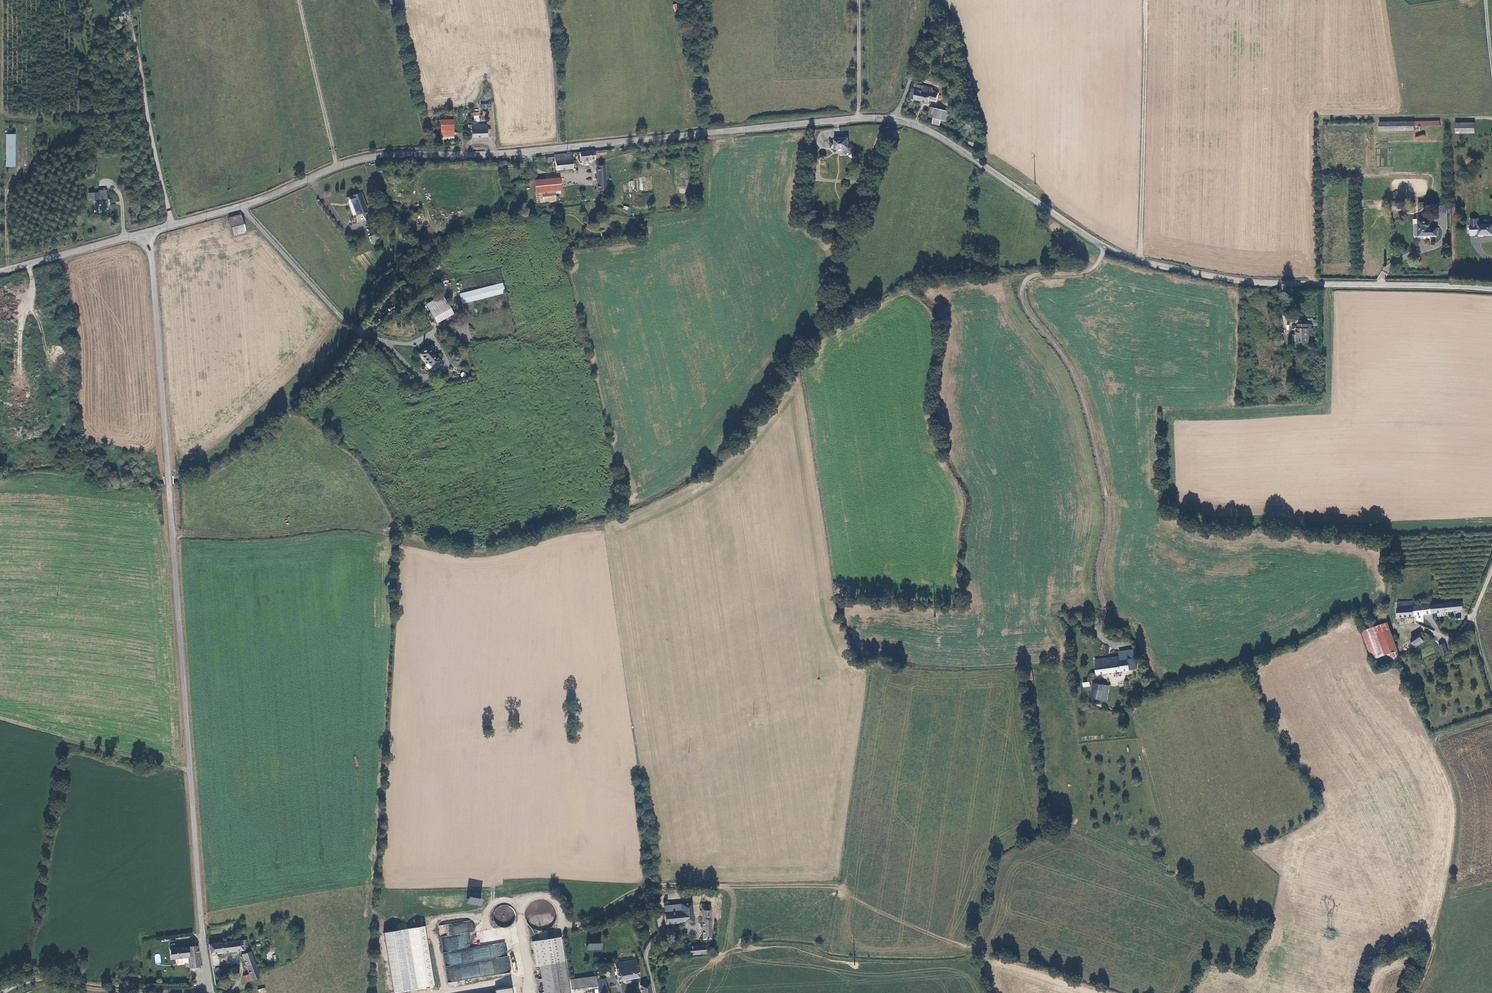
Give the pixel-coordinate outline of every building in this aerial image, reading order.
[(929,100),(936,101),(938,93),(931,92),(932,88),(922,85),(921,89),(915,87),(913,87),(910,98),(928,102),(929,100)] [(939,127),(940,121),(947,123),(950,113),(936,109),(934,116),(933,119),(932,125),(939,127)] [(439,120),(440,130),(452,130),(452,119),(439,120)] [(1382,123),(1382,132),(1417,132),(1417,127),(1443,127),(1443,123),(1382,123)] [(1478,125),(1459,124),(1458,134),(1478,135),(1478,125)] [(487,137),(486,125),(471,126),(472,131),(469,131),(469,135),(472,135),(472,138),(487,137)] [(440,130),(440,140),(453,140),(452,130),(440,130)] [(835,148),(835,150),(848,148),(847,138),(834,140),(834,141),(835,148)] [(594,152),(594,150),(579,152),(580,160),(595,159),(594,156),(594,152)] [(571,169),(569,154),(553,155),(553,157),(554,161),(555,171),(571,169)] [(606,190),(604,160),(595,161),(597,191),(606,190)] [(557,178),(533,181),(535,193),(553,191),(559,190),(557,178)] [(99,193),(89,194),(89,202),(94,202),(94,210),(107,210),(106,191),(99,192),(99,193)] [(553,191),(535,193),(536,203),(554,200),(553,191)] [(366,211),(360,193),(346,197),(352,216),(366,211)] [(239,214),(228,217),(231,232),(243,229),(239,214)] [(1478,224),(1478,218),(1470,218),(1471,235),(1475,235),(1479,235),(1479,234),(1483,234),(1484,235),(1491,235),(1491,223),(1478,224)] [(1439,229),(1432,229),(1431,219),(1420,220),(1420,234),(1421,237),(1440,237),(1439,229)] [(458,294),(460,304),(503,294),(500,284),(458,294)] [(451,313),(440,295),(423,305),(435,323),(451,313)] [(458,344),(471,341),(467,321),(453,324),(458,344)] [(1297,328),(1297,342),(1309,343),(1309,329),(1308,329),(1308,324),(1298,324),(1298,328),(1297,328)] [(426,347),(418,354),(430,368),(438,361),(426,347)] [(1400,617),(1417,616),(1417,614),(1417,606),(1417,601),(1401,602),(1401,607),(1400,607),(1400,617)] [(1434,605),(1435,613),(1448,613),(1456,612),(1465,612),(1465,604),(1456,604),(1449,605),(1434,605)] [(1435,613),(1434,605),(1417,606),(1417,614),(1435,613)] [(1389,623),(1362,631),(1371,659),(1388,653),(1396,651),(1398,650),(1389,623)] [(1423,638),(1426,636),(1426,635),(1424,632),(1413,640),(1416,646),(1425,640),(1423,638)] [(1445,644),(1439,646),(1442,655),(1448,653),(1445,644)] [(1120,652),(1121,657),(1121,660),(1137,657),(1136,649),(1120,652)] [(1396,651),(1388,653),(1391,662),(1399,660),(1396,651)] [(1139,669),(1137,657),(1121,660),(1121,657),(1095,661),(1097,675),(1139,669)] [(1093,683),(1091,698),(1103,700),(1105,684),(1093,683)] [(467,904),(482,907),(484,900),(469,896),(467,904)] [(680,910),(663,911),(664,923),(680,921),(680,922),(692,921),(690,901),(679,902),(680,910)] [(663,911),(680,910),(679,902),(663,903),(663,911)] [(701,904),(702,939),(711,938),(709,904),(701,904)] [(513,925),(511,906),(498,907),(499,926),(513,925)] [(441,937),(447,982),(510,973),(506,942),(470,947),(468,932),(473,931),(471,921),(440,925),(441,930),(447,929),(448,936),(441,937)] [(426,926),(385,932),(393,992),(434,987),(426,926)] [(555,936),(564,992),(568,992),(559,935),(555,936)] [(555,936),(532,940),(536,965),(539,965),(544,991),(544,992),(564,992),(555,936)] [(210,955),(248,949),(246,940),(209,945),(210,955)] [(684,946),(685,953),(705,952),(704,944),(684,946)] [(189,969),(201,967),(198,946),(170,950),(171,960),(188,958),(189,969)] [(248,976),(250,981),(258,978),(249,952),(241,955),(248,976)] [(638,976),(635,959),(613,963),(616,979),(624,978),(625,982),(631,980),(630,977),(638,976)] [(237,968),(228,970),(229,976),(238,974),(237,968)] [(572,991),(599,987),(598,981),(597,975),(571,979),(572,991)] [(607,980),(598,981),(599,987),(599,989),(608,987),(607,980)] [(648,983),(639,984),(641,992),(649,992),(648,983)]
